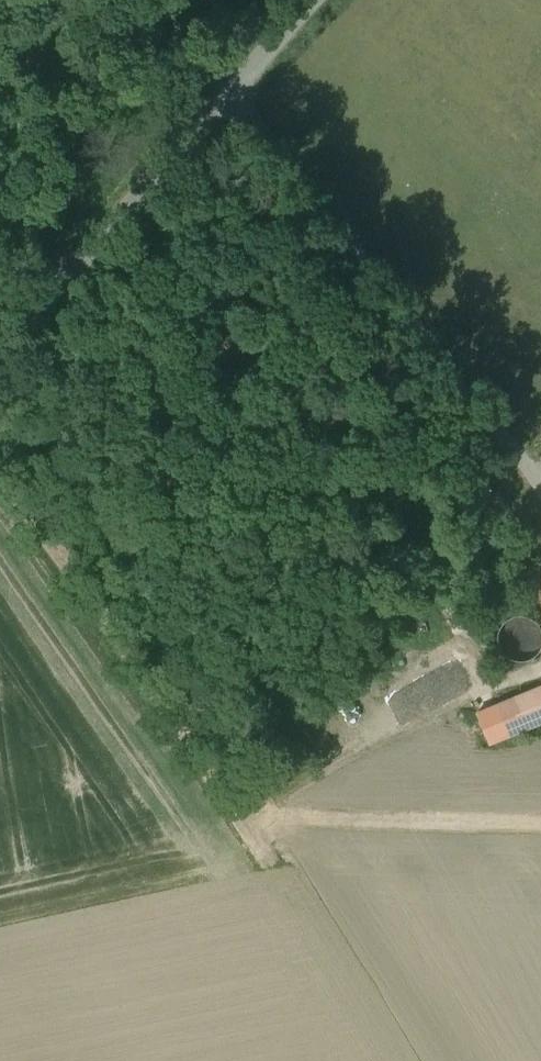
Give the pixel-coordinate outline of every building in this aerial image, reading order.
[(538,623),(530,618),(522,617),(513,619),(506,624),(501,631),(500,640),(502,648),(507,655),(514,660),(523,662),(531,660),(539,655),(540,651),(540,627),(538,623)] [(497,705),(511,738),(540,725),(540,687),(497,705)]
